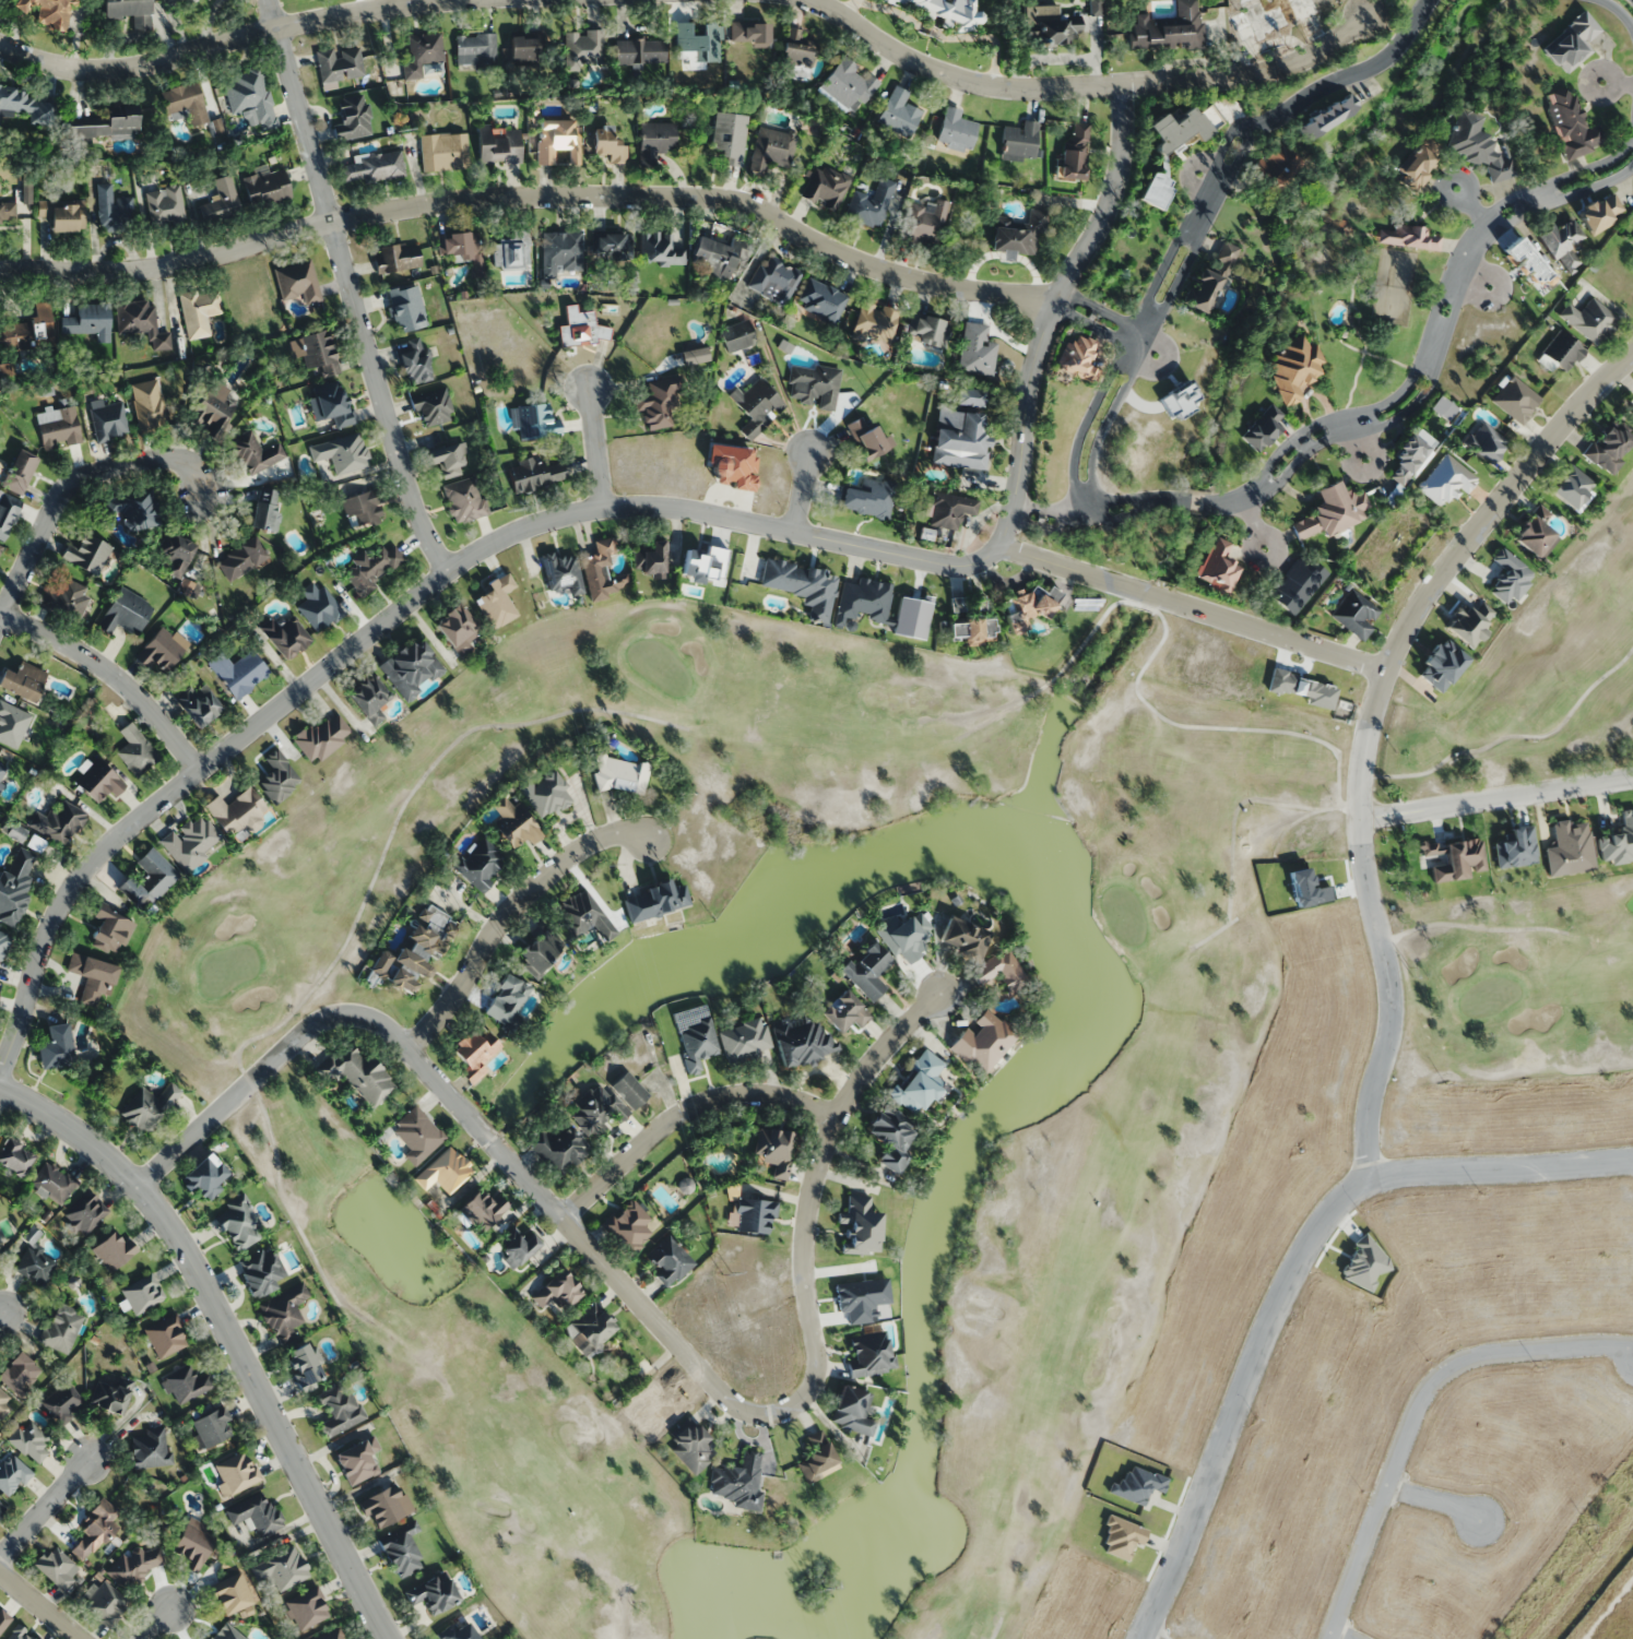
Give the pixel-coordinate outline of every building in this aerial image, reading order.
[(73,0),(8,0),(6,8),(22,13),(25,4),(38,8),(34,23),(64,32),(73,0)] [(150,30),(148,0),(101,0),(103,19),(132,17),(133,31),(150,30)] [(921,12),(920,16),(955,27),(954,30),(969,34),(973,23),(978,24),(982,14),(969,10),(972,1),(968,0),(881,0),(921,12)] [(1201,0),(1177,0),(1177,16),(1129,17),(1130,49),(1202,48),(1201,0)] [(1283,1),(1264,8),(1263,4),(1231,16),(1241,43),(1316,14),(1311,0),(1283,0),(1283,1)] [(1058,5),(1023,6),(1024,43),(1080,42),(1079,14),(1059,15),(1058,5)] [(1593,51),(1586,42),(1600,31),(1585,11),(1540,47),(1563,75),(1593,51)] [(677,23),(676,69),(705,70),(705,61),(720,62),(720,24),(701,24),(700,35),(690,35),(690,23),(677,23)] [(769,23),(731,23),(731,45),(769,45),(769,23)] [(810,80),(814,46),(801,44),(803,31),(785,28),(780,63),(786,64),(785,76),(810,80)] [(566,31),(566,65),(603,65),(603,31),(566,31)] [(443,34),(404,34),(404,78),(421,78),(421,64),(443,64),(443,34)] [(456,34),(456,64),(496,64),(496,34),(456,34)] [(509,37),(509,62),(537,62),(537,37),(509,37)] [(665,63),(665,39),(617,39),(617,63),(665,63)] [(337,50),(337,48),(317,50),(321,84),(363,80),(360,48),(337,50)] [(879,82),(842,56),(819,89),(856,114),(879,82)] [(262,66),(233,73),(235,83),(224,86),(231,114),(252,109),(258,131),(277,127),(262,66)] [(166,116),(187,110),(191,128),(207,123),(197,82),(159,92),(166,116)] [(921,111),(905,104),(910,92),(893,85),(877,124),(910,138),(921,111)] [(1598,125),(1585,129),(1572,86),(1544,95),(1564,159),(1605,147),(1598,125)] [(1,116),(30,119),(29,125),(53,127),(56,95),(0,89),(0,126),(1,116)] [(338,98),(342,124),(333,126),(335,140),(371,135),(365,94),(338,98)] [(1359,111),(1351,95),(1297,122),(1305,138),(1359,111)] [(1222,124),(1211,104),(1193,114),(1191,109),(1168,122),(1163,114),(1145,124),(1163,157),(1222,124)] [(137,138),(136,105),(119,106),(119,118),(64,119),(65,139),(137,138)] [(959,119),(962,110),(946,106),(936,143),(970,151),(977,124),(959,119)] [(1488,175),(1509,181),(1516,159),(1492,152),(1496,137),(1478,132),(1484,115),(1458,107),(1445,152),(1491,166),(1488,175)] [(740,168),(748,117),(716,112),(710,153),(725,156),(723,165),(740,168)] [(537,165),(554,165),(554,151),(569,151),(569,164),(579,164),(580,121),(538,121),(537,165)] [(1001,160),(1035,162),(1037,122),(1022,121),(1022,127),(1003,126),(1001,160)] [(1084,182),(1090,124),(1066,121),(1060,180),(1084,182)] [(675,123),(639,123),(639,168),(659,168),(659,150),(675,150),(675,123)] [(490,128),(490,125),(477,126),(478,166),(520,165),(519,128),(490,128)] [(626,164),(626,143),(611,143),(611,126),(591,126),(592,156),(607,155),(607,164),(626,164)] [(749,171),(765,174),(767,163),(789,168),(797,135),(759,127),(749,171)] [(421,135),(422,171),(468,169),(467,134),(421,135)] [(1248,171),(1267,190),(1297,160),(1278,141),(1248,171)] [(1438,159),(1418,145),(1399,170),(1418,185),(1438,159)] [(404,175),(400,149),(352,156),(353,163),(339,166),(341,185),(404,175)] [(851,176),(817,166),(806,203),(840,213),(851,176)] [(291,200),(282,168),(242,179),(250,210),(291,200)] [(1170,177),(1147,174),(1143,204),(1166,207),(1170,177)] [(242,214),(230,175),(213,180),(218,197),(196,204),(203,226),(242,214)] [(875,193),(855,187),(845,218),(881,229),(896,182),(879,177),(875,193)] [(97,185),(99,231),(133,230),(132,197),(113,197),(113,185),(97,185)] [(145,192),(151,227),(185,221),(179,186),(145,192)] [(1589,233),(1624,211),(1611,190),(1576,212),(1589,233)] [(948,202),(936,199),(933,210),(911,205),(904,236),(939,244),(948,202)] [(49,232),(84,231),(83,200),(36,202),(37,218),(48,218),(49,232)] [(15,203),(0,203),(0,224),(15,224),(15,203)] [(1037,233),(1045,234),(1047,212),(1029,210),(1027,230),(993,227),(990,250),(1035,255),(1037,233)] [(1551,261),(1558,257),(1567,271),(1580,262),(1570,246),(1585,237),(1572,217),(1554,229),(1551,225),(1535,235),(1551,261)] [(1393,225),(1393,229),(1379,227),(1376,243),(1439,251),(1441,231),(1393,225)] [(512,229),(512,239),(492,239),(491,268),(529,268),(529,229),(512,229)] [(483,232),(470,233),(470,231),(439,233),(440,256),(453,255),(453,261),(471,260),(472,277),(485,277),(483,232)] [(541,231),(541,278),(555,278),(555,270),(582,270),(582,231),(541,231)] [(684,264),(685,245),(674,245),(674,232),(641,231),(640,263),(684,264)] [(632,233),(593,232),(593,258),(632,259),(632,233)] [(729,246),(698,236),(687,266),(731,280),(744,241),(732,237),(729,246)] [(1549,271),(1514,237),(1500,252),(1535,285),(1549,271)] [(1213,258),(1222,264),(1218,269),(1226,273),(1240,250),(1224,240),(1213,258)] [(377,245),(378,272),(419,271),(418,244),(377,245)] [(782,307),(800,273),(765,254),(747,288),(782,307)] [(310,259),(273,269),(281,299),(302,294),(305,305),(321,301),(310,259)] [(1205,314),(1223,279),(1201,268),(1183,303),(1205,314)] [(835,325),(849,296),(809,277),(795,305),(835,325)] [(396,332),(426,326),(419,284),(388,290),(396,332)] [(187,341),(210,337),(206,317),(221,314),(217,288),(179,294),(187,341)] [(1568,303),(1559,315),(1597,346),(1618,322),(1590,299),(1579,312),(1568,303)] [(147,332),(148,351),(171,350),(170,332),(154,333),(153,300),(114,302),(116,333),(147,332)] [(899,311),(861,300),(852,331),(890,343),(899,311)] [(49,301),(33,303),(35,321),(0,325),(0,352),(54,345),(49,301)] [(77,304),(77,317),(61,317),(61,335),(96,335),(96,343),(110,343),(109,304),(77,304)] [(594,311),(576,311),(576,304),(566,304),(566,326),(559,326),(559,344),(610,344),(610,326),(594,326),(594,311)] [(904,360),(940,368),(950,322),(914,314),(904,360)] [(755,343),(747,320),(719,330),(728,353),(755,343)] [(996,343),(986,342),(988,324),(965,322),(959,372),(992,376),(996,343)] [(339,373),(327,329),(296,338),(306,372),(314,370),(317,379),(339,373)] [(1585,349),(1558,330),(1541,354),(1569,373),(1585,349)] [(1092,385),(1100,371),(1086,364),(1097,343),(1077,333),(1071,345),(1067,342),(1055,365),(1092,385)] [(1285,405),(1301,399),(1296,385),(1321,375),(1318,366),(1324,363),(1316,344),(1308,347),(1303,334),(1279,343),(1282,350),(1266,356),(1285,405)] [(411,386),(433,377),(417,338),(395,346),(411,386)] [(233,386),(258,363),(246,350),(221,373),(233,386)] [(835,409),(841,370),(793,363),(787,402),(835,409)] [(1492,400),(1521,425),(1542,399),(1513,375),(1492,400)] [(633,396),(635,412),(643,411),(646,430),(672,426),(669,407),(676,406),(674,389),(683,388),(682,376),(647,381),(649,394),(633,396)] [(750,420),(739,431),(750,442),(785,406),(757,378),(742,394),(736,388),(727,396),(750,420)] [(156,380),(129,387),(141,432),(168,425),(156,380)] [(317,422),(333,417),(337,428),(357,422),(352,408),(347,410),(338,380),(307,390),(317,422)] [(411,396),(420,428),(454,419),(445,387),(411,396)] [(932,463),(984,470),(988,437),(980,435),(985,390),(960,387),(958,405),(939,402),(932,463)] [(185,421),(214,442),(235,414),(206,392),(185,421)] [(95,443),(128,438),(121,399),(88,404),(95,443)] [(550,426),(548,403),(515,407),(519,440),(560,435),(559,425),(550,426)] [(1288,420),(1271,404),(1239,436),(1256,452),(1288,420)] [(64,446),(80,443),(74,407),(36,414),(41,445),(64,441),(64,446)] [(1462,442),(1488,466),(1508,444),(1483,420),(1462,442)] [(1582,452),(1609,477),(1623,462),(1617,457),(1632,442),(1610,422),(1582,452)] [(247,477),(286,459),(278,442),(260,450),(252,432),(231,441),(247,477)] [(369,466),(360,432),(308,445),(312,463),(332,458),(336,475),(369,466)] [(1402,486),(1432,452),(1411,432),(1389,456),(1399,465),(1390,475),(1402,486)] [(424,448),(425,465),(440,464),(441,477),(461,476),(460,446),(424,448)] [(21,495),(38,458),(17,448),(0,484),(0,486),(21,495)] [(1465,493),(1477,479),(1446,453),(1416,488),(1441,508),(1458,487),(1465,493)] [(514,493),(566,480),(560,455),(508,468),(514,493)] [(1576,513),(1598,486),(1571,464),(1549,491),(1576,513)] [(442,486),(453,524),(487,514),(477,476),(442,486)] [(887,519),(896,484),(864,476),(860,491),(843,487),(838,507),(887,519)] [(1297,541),(1322,531),(1324,535),(1365,518),(1362,509),(1370,506),(1364,491),(1355,494),(1352,488),(1341,492),(1337,481),(1315,490),(1320,503),(1310,508),(1313,515),(1291,524),(1297,541)] [(105,504),(110,515),(122,510),(129,528),(162,514),(151,485),(105,504)] [(276,492),(258,488),(250,527),(277,533),(281,513),(272,511),(276,492)] [(340,499),(349,529),(388,518),(379,488),(340,499)] [(926,524),(957,530),(960,513),(975,516),(978,500),(933,491),(926,524)] [(2,541),(21,503),(1,493),(0,495),(0,540),(2,541)] [(1512,539),(1541,561),(1559,537),(1540,523),(1548,512),(1538,504),(1512,539)] [(195,546),(166,532),(155,553),(170,561),(164,573),(178,580),(195,546)] [(60,558),(96,578),(112,549),(82,533),(71,553),(65,549),(60,558)] [(1227,596),(1242,567),(1224,559),(1231,544),(1214,536),(1193,579),(1227,596)] [(267,557),(254,537),(217,561),(230,581),(267,557)] [(589,602),(607,599),(606,591),(629,587),(627,574),(602,578),(600,567),(611,565),(609,555),(616,554),(612,537),(594,541),(596,554),(581,557),(589,602)] [(633,550),(633,574),(663,574),(663,541),(650,541),(650,550),(633,550)] [(394,545),(385,551),(379,543),(341,570),(359,595),(405,562),(394,545)] [(1517,600),(1536,572),(1500,547),(1492,559),(1505,568),(1489,592),(1505,603),(1510,596),(1517,600)] [(582,593),(576,552),(542,556),(547,591),(570,588),(571,595),(582,593)] [(1294,617),(1329,573),(1303,553),(1269,597),(1294,617)] [(886,623),(893,584),(858,577),(857,584),(843,582),(835,626),(843,628),(844,618),(856,620),(857,617),(886,623)] [(62,586),(47,581),(38,608),(75,620),(87,586),(65,579),(62,586)] [(153,605),(119,586),(96,628),(110,636),(116,624),(136,635),(153,605)] [(298,601),(313,632),(342,617),(327,587),(298,601)] [(1004,615),(1010,636),(1027,631),(1024,621),(1056,612),(1049,587),(1008,599),(1012,613),(1004,615)] [(1383,612),(1352,587),(1330,615),(1361,640),(1383,612)] [(953,598),(952,611),(966,611),(966,598),(953,598)] [(1474,611),(1463,603),(1445,629),(1472,648),(1496,613),(1481,602),(1474,611)] [(474,630),(454,607),(430,627),(451,650),(474,630)] [(312,641),(294,616),(277,628),(271,619),(259,627),(283,661),(312,641)] [(964,645),(994,644),(993,618),(949,619),(949,641),(964,641),(964,645)] [(164,673),(189,644),(164,623),(133,658),(146,669),(151,662),(164,673)] [(405,702),(445,672),(418,636),(378,666),(405,702)] [(1419,674),(1438,692),(1468,660),(1443,637),(1420,661),(1426,666),(1419,674)] [(206,663),(234,701),(269,675),(251,650),(232,664),(222,651),(206,663)] [(21,661),(15,675),(2,669),(0,675),(0,690),(34,705),(48,673),(21,661)] [(378,709),(392,696),(369,673),(345,697),(375,727),(386,717),(378,709)] [(223,710),(201,679),(173,699),(195,730),(223,710)] [(320,761),(352,733),(332,711),(294,743),(309,760),(315,755),(320,761)] [(135,777),(159,759),(130,722),(118,731),(128,743),(116,753),(135,777)] [(263,758),(272,771),(257,782),(273,805),(302,783),(276,748),(263,758)] [(643,795),(649,765),(604,756),(605,750),(599,749),(593,786),(643,795)] [(114,797),(125,787),(96,759),(72,783),(95,805),(108,792),(114,797)] [(543,819),(574,800),(554,768),(542,775),(539,771),(527,778),(531,785),(524,789),(543,819)] [(269,813),(249,787),(226,805),(218,795),(204,806),(232,841),(269,813)] [(513,847),(522,837),(532,846),(545,833),(506,795),(495,806),(504,815),(492,828),(513,847)] [(85,811),(59,799),(50,819),(35,812),(28,828),(69,847),(85,811)] [(176,834),(171,830),(158,844),(189,872),(222,836),(196,812),(176,834)] [(1554,823),(1557,847),(1545,848),(1548,875),(1594,871),(1589,819),(1554,823)] [(507,859),(485,836),(453,867),(480,894),(492,882),(488,877),(507,859)] [(0,871),(0,919),(10,923),(41,858),(19,847),(6,874),(0,871)] [(180,876),(152,847),(136,862),(147,875),(135,886),(126,877),(114,889),(133,907),(144,897),(151,904),(180,876)] [(621,893),(629,920),(687,902),(682,883),(670,887),(667,878),(621,893)] [(596,926),(604,939),(614,934),(587,888),(556,906),(574,938),(596,926)] [(441,958),(458,920),(422,904),(403,946),(398,944),(393,956),(378,949),(366,975),(407,993),(416,975),(425,978),(430,966),(422,963),(427,951),(441,958)] [(131,919),(93,911),(92,919),(95,920),(89,947),(124,954),(131,919)] [(875,936),(912,962),(936,928),(917,914),(914,919),(907,914),(900,923),(890,915),(875,936)] [(951,950),(977,960),(988,931),(947,915),(938,940),(953,946),(951,950)] [(529,974),(565,948),(548,924),(512,951),(529,974)] [(9,936),(0,933),(0,959),(9,936)] [(893,963),(872,941),(842,970),(873,1002),(887,988),(877,978),(893,963)] [(998,972),(1012,993),(1028,982),(1005,947),(969,971),(979,985),(998,972)] [(117,966),(71,953),(66,971),(86,977),(79,1003),(97,1008),(100,994),(109,997),(117,966)] [(481,1013),(509,1030),(533,990),(505,973),(481,1013)] [(852,1021),(859,1029),(872,1016),(844,989),(820,1013),(840,1033),(852,1021)] [(983,1076),(1018,1034),(985,1007),(974,1021),(980,1026),(974,1034),(965,1026),(948,1047),(983,1076)] [(677,1025),(688,1075),(702,1072),(699,1058),(718,1054),(710,1018),(677,1025)] [(774,1028),(782,1066),(832,1056),(824,1018),(774,1028)] [(719,1030),(727,1062),(772,1050),(764,1019),(719,1030)] [(37,1067),(71,1065),(68,1023),(46,1024),(47,1041),(36,1042),(37,1067)] [(459,1072),(470,1085),(486,1071),(481,1064),(501,1047),(486,1031),(478,1038),(470,1029),(449,1048),(465,1067),(459,1072)] [(341,1075),(372,1109),(396,1087),(351,1037),(315,1070),(329,1085),(341,1075)] [(944,1064),(925,1049),(888,1094),(917,1118),(945,1083),(935,1075),(944,1064)] [(648,1094),(626,1070),(609,1087),(632,1110),(648,1094)] [(151,1137),(179,1090),(167,1082),(157,1098),(138,1086),(119,1118),(151,1137)] [(585,1134),(615,1110),(621,1117),(626,1113),(601,1083),(566,1111),(585,1134)] [(445,1137),(415,1105),(390,1129),(408,1149),(402,1154),(414,1167),(445,1137)] [(900,1153),(914,1128),(878,1108),(865,1131),(888,1144),(878,1161),(900,1174),(909,1158),(900,1153)] [(525,1143),(557,1178),(588,1149),(565,1124),(549,1138),(541,1129),(525,1143)] [(787,1179),(793,1131),(758,1126),(754,1160),(775,1163),(773,1178),(787,1179)] [(24,1178),(37,1154),(8,1138),(0,1152),(0,1164),(24,1178)] [(448,1196),(473,1171),(447,1145),(413,1180),(423,1190),(433,1180),(448,1196)] [(216,1182),(227,1173),(209,1152),(182,1175),(205,1203),(222,1189),(216,1182)] [(78,1183),(47,1160),(29,1184),(60,1207),(78,1183)] [(497,1196),(490,1202),(478,1189),(454,1211),(476,1235),(507,1207),(497,1196)] [(63,1215),(84,1236),(108,1212),(87,1191),(63,1215)] [(234,1252),(265,1235),(243,1194),(225,1203),(228,1210),(215,1217),(234,1252)] [(601,1227),(631,1255),(652,1232),(644,1225),(653,1216),(630,1195),(601,1227)] [(881,1212),(870,1212),(871,1196),(848,1195),(847,1222),(848,1222),(847,1252),(879,1253),(881,1212)] [(772,1234),(776,1201),(737,1196),(733,1229),(772,1234)] [(128,1238),(124,1241),(115,1229),(90,1247),(108,1272),(137,1251),(128,1238)] [(540,1252),(533,1235),(520,1240),(516,1231),(496,1238),(506,1264),(540,1252)] [(668,1287),(694,1262),(667,1235),(642,1261),(668,1287)] [(41,1287),(58,1263),(31,1244),(14,1268),(41,1287)] [(235,1265),(251,1297),(285,1281),(269,1249),(235,1265)] [(550,1300),(564,1314),(584,1293),(559,1268),(530,1298),(541,1309),(550,1300)] [(166,1298),(151,1273),(121,1290),(135,1316),(166,1298)] [(296,1339),(291,1327),(301,1323),(293,1305),(308,1298),(302,1283),(257,1303),(277,1347),(296,1339)] [(566,1325),(589,1350),(615,1327),(592,1302),(566,1325)] [(83,1313),(56,1303),(41,1344),(69,1354),(83,1313)] [(174,1315),(144,1329),(158,1360),(188,1346),(174,1315)] [(848,1334),(850,1375),(892,1373),(891,1332),(848,1334)] [(299,1393),(323,1382),(306,1342),(282,1353),(299,1393)] [(22,1351),(0,1373),(0,1379),(18,1396),(42,1371),(22,1351)] [(195,1379),(190,1367),(165,1377),(176,1404),(213,1389),(207,1374),(195,1379)] [(132,1382),(120,1377),(116,1387),(98,1380),(88,1404),(119,1416),(132,1382)] [(62,1425),(85,1402),(64,1381),(41,1404),(62,1425)] [(318,1424),(325,1440),(363,1422),(344,1381),(317,1394),(329,1419),(318,1424)] [(869,1393),(841,1384),(829,1423),(870,1437),(876,1420),(862,1416),(869,1393)] [(205,1449),(235,1433),(221,1406),(191,1422),(205,1449)] [(694,1475),(719,1450),(687,1417),(669,1435),(676,1443),(669,1450),(694,1475)] [(41,1459),(50,1433),(19,1423),(10,1449),(41,1459)] [(145,1429),(145,1436),(132,1437),(133,1467),(172,1466),(171,1452),(166,1452),(165,1428),(145,1429)] [(807,1484),(839,1468),(821,1430),(808,1436),(814,1449),(794,1458),(807,1484)] [(348,1488),(380,1473),(371,1454),(379,1450),(372,1435),(333,1453),(348,1488)] [(211,1467),(227,1498),(260,1481),(244,1450),(211,1467)] [(757,1490),(762,1453),(744,1450),(742,1469),(713,1465),(710,1495),(734,1498),(733,1507),(761,1511),(764,1491),(757,1490)] [(32,1474),(11,1454),(0,1465),(0,1490),(9,1498),(32,1474)] [(398,1482),(358,1501),(372,1531),(412,1513),(398,1482)] [(283,1527),(265,1490),(224,1510),(232,1525),(248,1518),(258,1539),(283,1527)] [(83,1562),(117,1527),(111,1521),(119,1513),(103,1497),(77,1524),(86,1534),(70,1550),(83,1562)] [(186,1557),(181,1567),(195,1574),(214,1537),(184,1522),(170,1550),(186,1557)] [(410,1536),(419,1532),(415,1522),(378,1537),(395,1580),(423,1569),(410,1536)] [(36,1559),(56,1590),(78,1576),(58,1545),(36,1559)] [(163,1558),(153,1547),(145,1555),(136,1545),(106,1571),(126,1593),(163,1558)] [(310,1577),(295,1546),(251,1567),(259,1584),(269,1579),(276,1593),(310,1577)] [(254,1603),(239,1572),(210,1587),(225,1617),(254,1603)] [(423,1600),(429,1615),(458,1604),(445,1573),(402,1590),(409,1606),(423,1600)] [(103,1627),(127,1609),(107,1581),(82,1599),(103,1627)] [(330,1617),(316,1588),(285,1602),(299,1632),(330,1617)] [(465,1620),(437,1638),(478,1638),(465,1620)] [(222,1623),(208,1638),(240,1638),(222,1623)] [(14,1625),(5,1638),(36,1638),(14,1625)] [(339,1627),(314,1638),(344,1638),(339,1627)]
